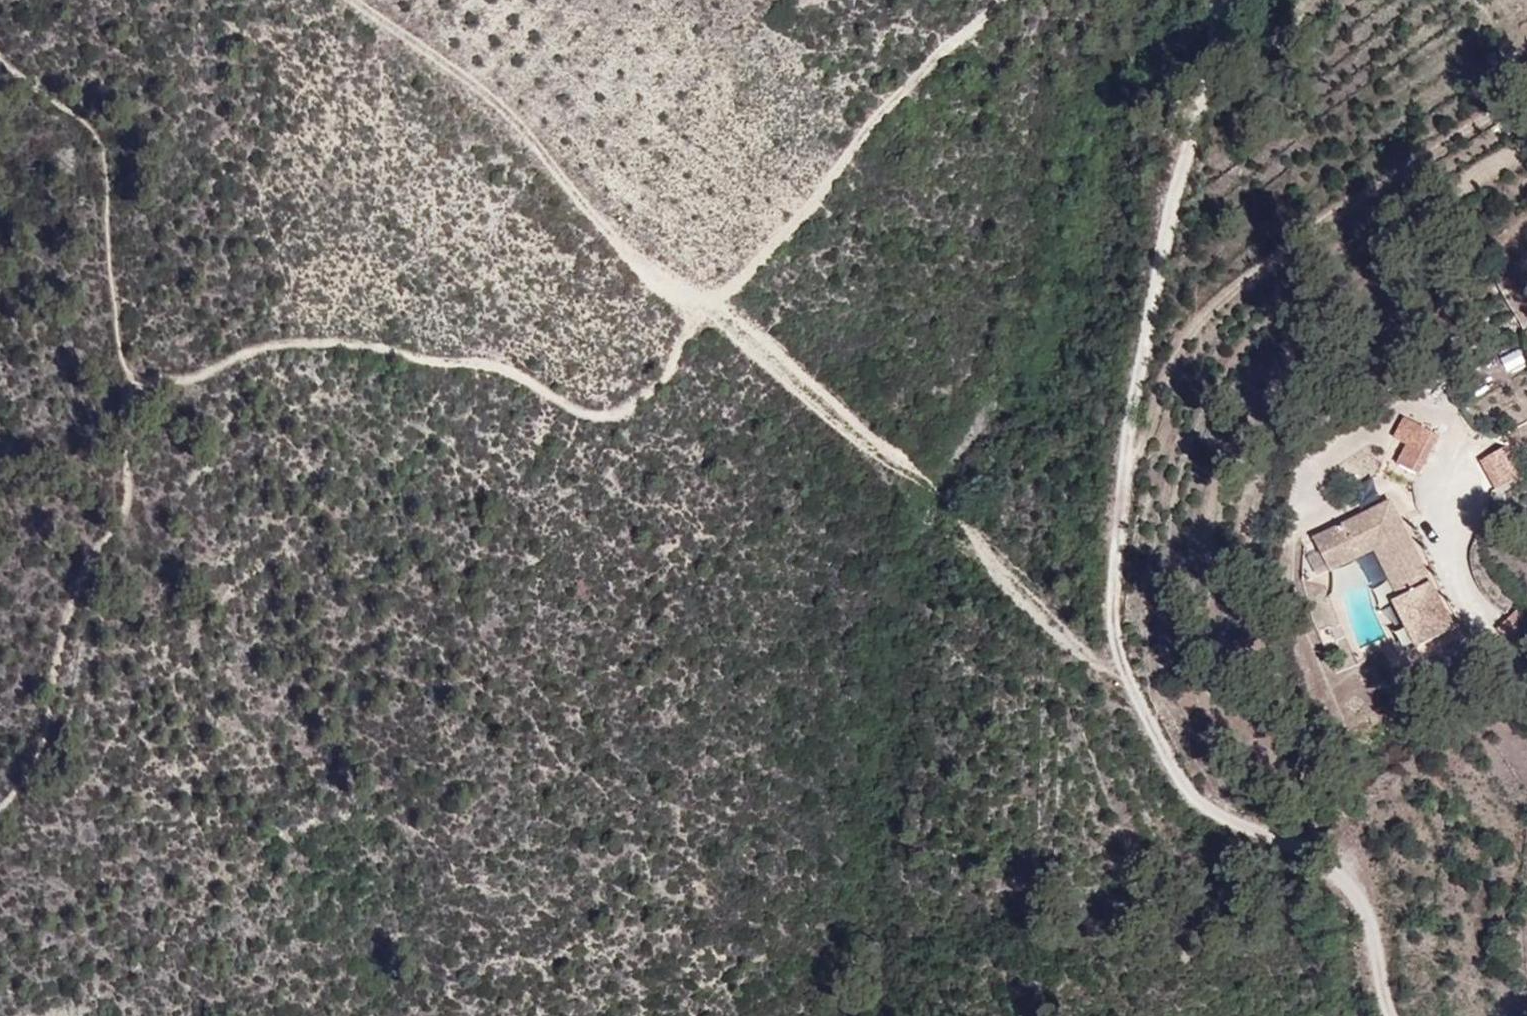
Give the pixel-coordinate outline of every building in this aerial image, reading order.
[(1506,373),(1525,365),(1519,349),(1500,357),(1506,373)] [(1403,443),(1395,465),(1422,475),(1439,432),(1401,418),(1393,439),(1403,443)] [(1502,492),(1523,474),(1499,446),(1478,464),(1502,492)] [(1314,539),(1331,568),(1374,545),(1414,619),(1398,628),(1409,648),(1456,623),(1395,513),(1385,517),(1378,504),(1314,539)] [(1507,637),(1526,624),(1518,611),(1498,624),(1507,637)]
